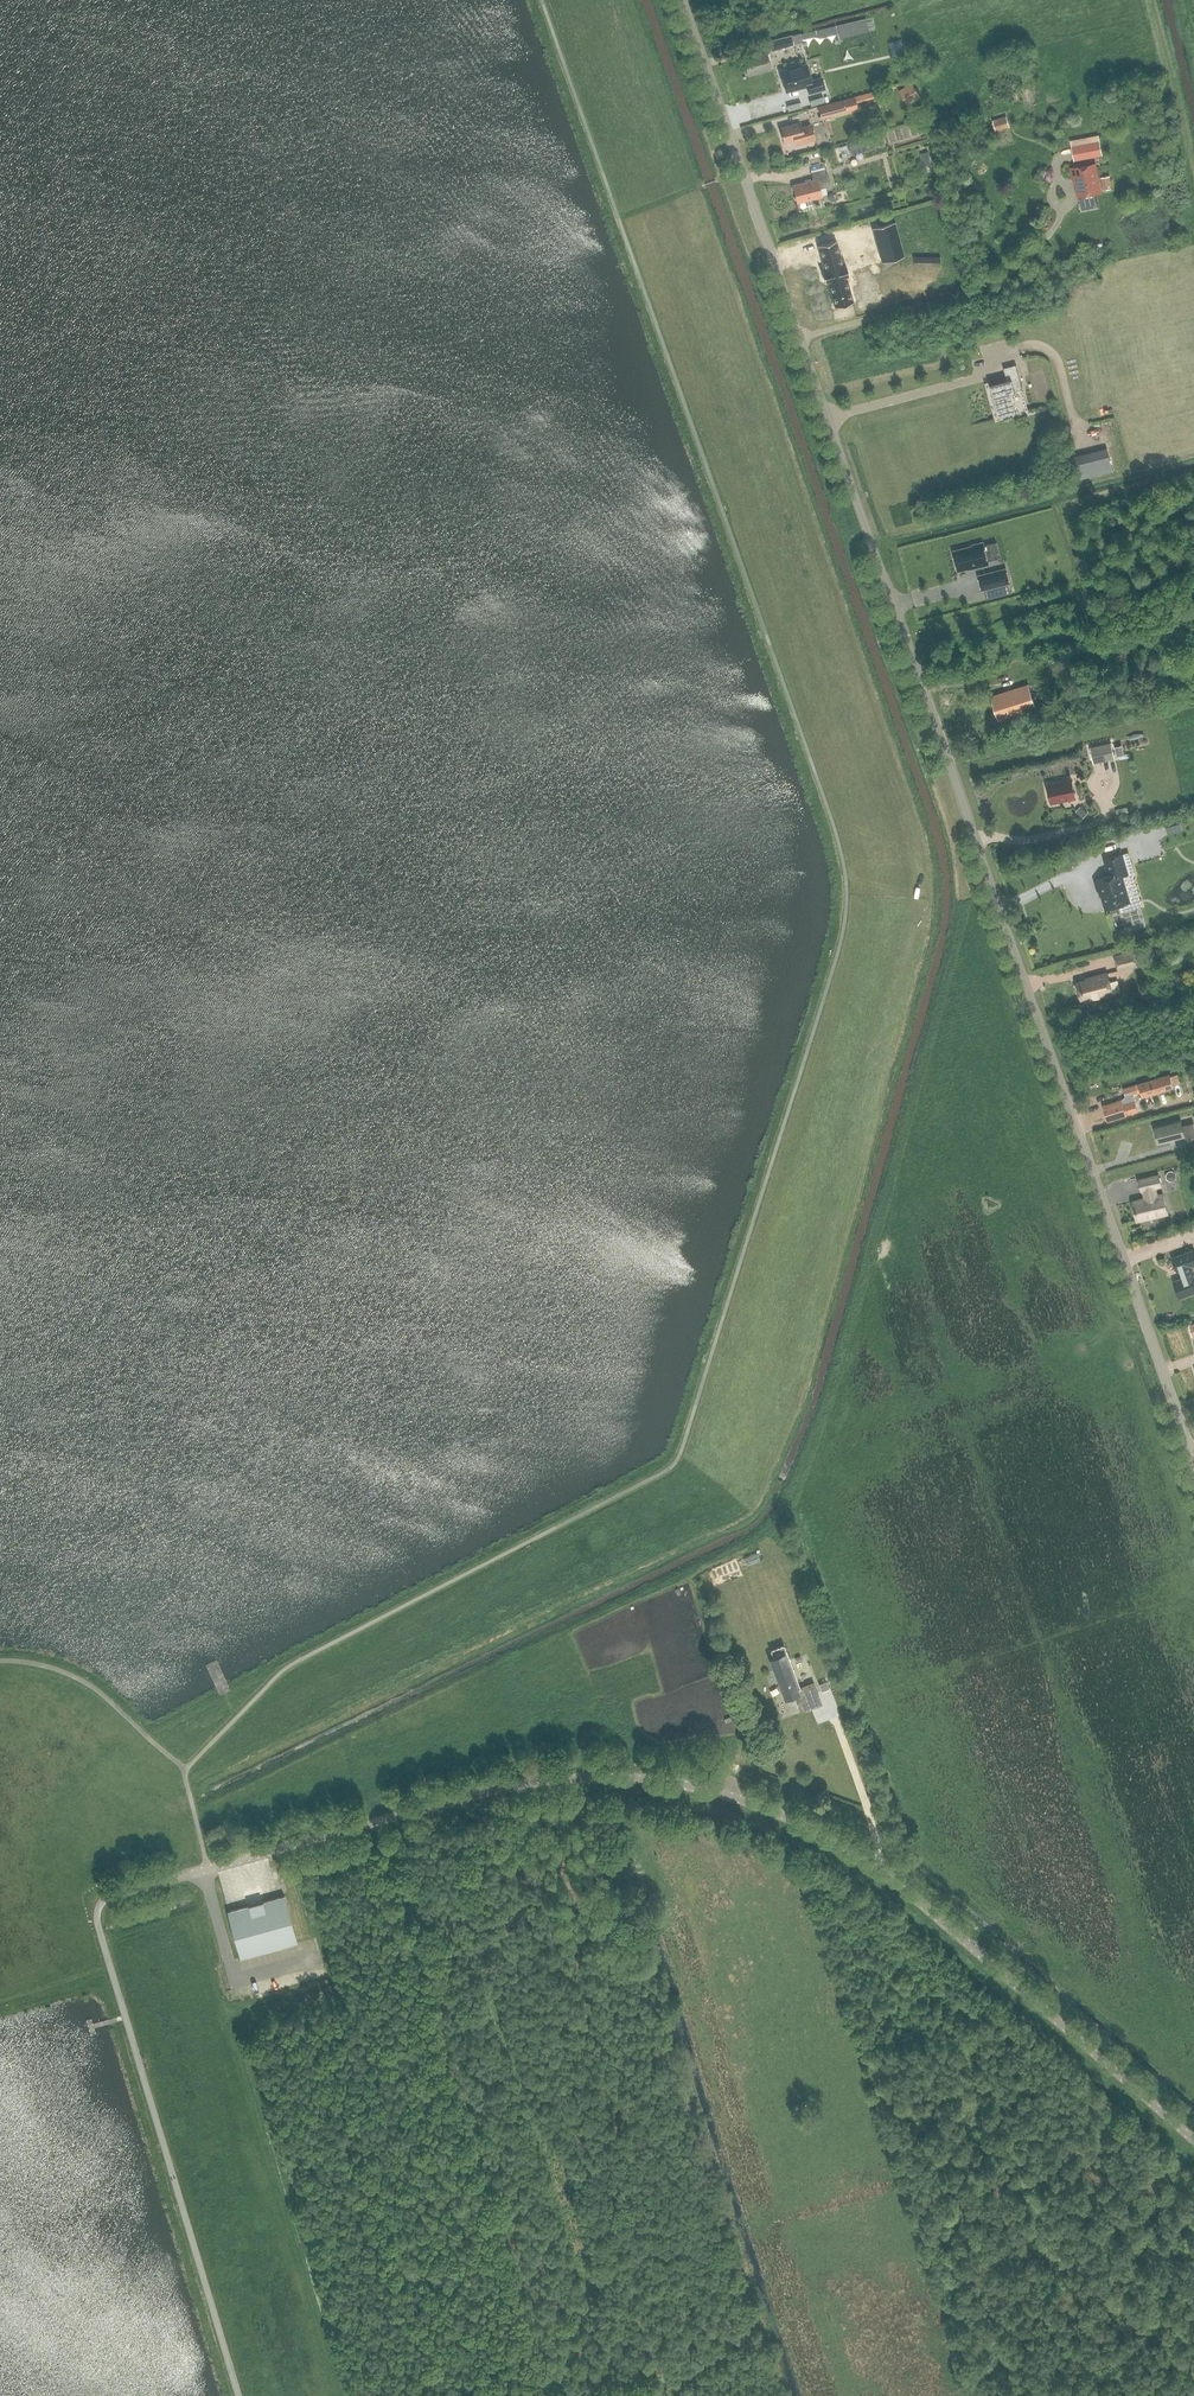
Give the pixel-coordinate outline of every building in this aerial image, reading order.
[(791,35),(769,41),(772,51),(794,45),(791,35)] [(744,59),(749,77),(772,71),(766,53),(744,59)] [(807,65),(781,73),(786,92),(807,86),(809,94),(825,89),(822,81),(812,84),(807,65)] [(912,83),(899,92),(907,105),(920,96),(912,83)] [(854,96),(819,106),(822,117),(857,107),(854,96)] [(1006,116),(992,121),(996,132),(1010,127),(1006,116)] [(813,126),(799,129),(798,124),(781,129),(784,143),(796,140),(797,145),(816,140),(813,126)] [(1100,141),(1072,146),(1074,160),(1102,155),(1100,141)] [(928,152),(920,154),(923,167),(931,165),(928,152)] [(1095,164),(1071,169),(1073,180),(1076,179),(1079,196),(1082,196),(1083,198),(1080,199),(1082,210),(1097,207),(1095,196),(1092,196),(1091,194),(1100,192),(1095,164)] [(829,187),(825,169),(811,172),(813,180),(793,185),(797,203),(822,197),(820,189),(829,187)] [(896,221),(872,228),(881,262),(905,256),(896,221)] [(836,241),(818,246),(825,271),(824,271),(822,272),(825,283),(827,282),(834,308),(854,303),(847,278),(850,277),(846,266),(843,266),(836,241)] [(999,418),(1028,410),(1016,364),(1004,368),(1007,380),(990,385),(999,418)] [(1107,448),(1073,456),(1078,479),(1112,471),(1107,448)] [(968,571),(990,565),(983,541),(971,545),(972,545),(952,551),(958,572),(968,570),(968,571)] [(1006,568),(979,575),(982,589),(1010,582),(1006,568)] [(1030,685),(992,697),(999,721),(1038,709),(1030,685)] [(1090,747),(1093,763),(1115,758),(1111,742),(1090,747)] [(1047,784),(1051,800),(1059,798),(1060,800),(1075,797),(1071,779),(1047,784)] [(1078,815),(1083,819),(1088,813),(1084,809),(1078,815)] [(1095,879),(1098,890),(1101,890),(1106,909),(1129,902),(1121,876),(1128,874),(1122,854),(1104,859),(1109,875),(1095,879)] [(1133,951),(1114,956),(1118,971),(1137,966),(1133,951)] [(1082,1001),(1113,993),(1107,973),(1093,976),(1093,978),(1077,982),(1082,1001)] [(1180,1082),(1178,1074),(1170,1076),(1173,1084),(1180,1082)] [(1127,1097),(1131,1096),(1132,1102),(1123,1105),(1121,1101),(1103,1106),(1107,1122),(1126,1116),(1125,1115),(1139,1111),(1133,1095),(1141,1092),(1142,1097),(1174,1087),(1173,1084),(1170,1076),(1170,1075),(1124,1089),(1127,1097)] [(1132,1102),(1131,1096),(1127,1097),(1121,1101),(1123,1105),(1132,1102)] [(1183,1126),(1182,1120),(1154,1127),(1155,1130),(1157,1140),(1158,1143),(1186,1136),(1183,1126)] [(1186,1136),(1186,1140),(1193,1138),(1193,1124),(1193,1123),(1183,1126),(1186,1136)] [(1168,1172),(1166,1175),(1167,1179),(1171,1181),(1175,1180),(1177,1177),(1176,1173),(1172,1171),(1168,1172)] [(1155,1187),(1161,1186),(1159,1175),(1139,1180),(1141,1191),(1147,1189),(1149,1197),(1132,1201),(1137,1221),(1168,1214),(1163,1194),(1157,1195),(1155,1187)] [(1175,1261),(1178,1271),(1180,1270),(1183,1279),(1175,1282),(1180,1296),(1193,1291),(1193,1278),(1193,1274),(1193,1254),(1175,1261)] [(747,1565),(762,1560),(760,1553),(745,1557),(747,1565)] [(785,1646),(771,1650),(787,1695),(794,1692),(799,1705),(819,1698),(814,1683),(801,1688),(785,1646)] [(826,1682),(819,1685),(822,1692),(829,1689),(826,1682)] [(297,1942),(285,1897),(227,1912),(240,1958),(297,1942)]
